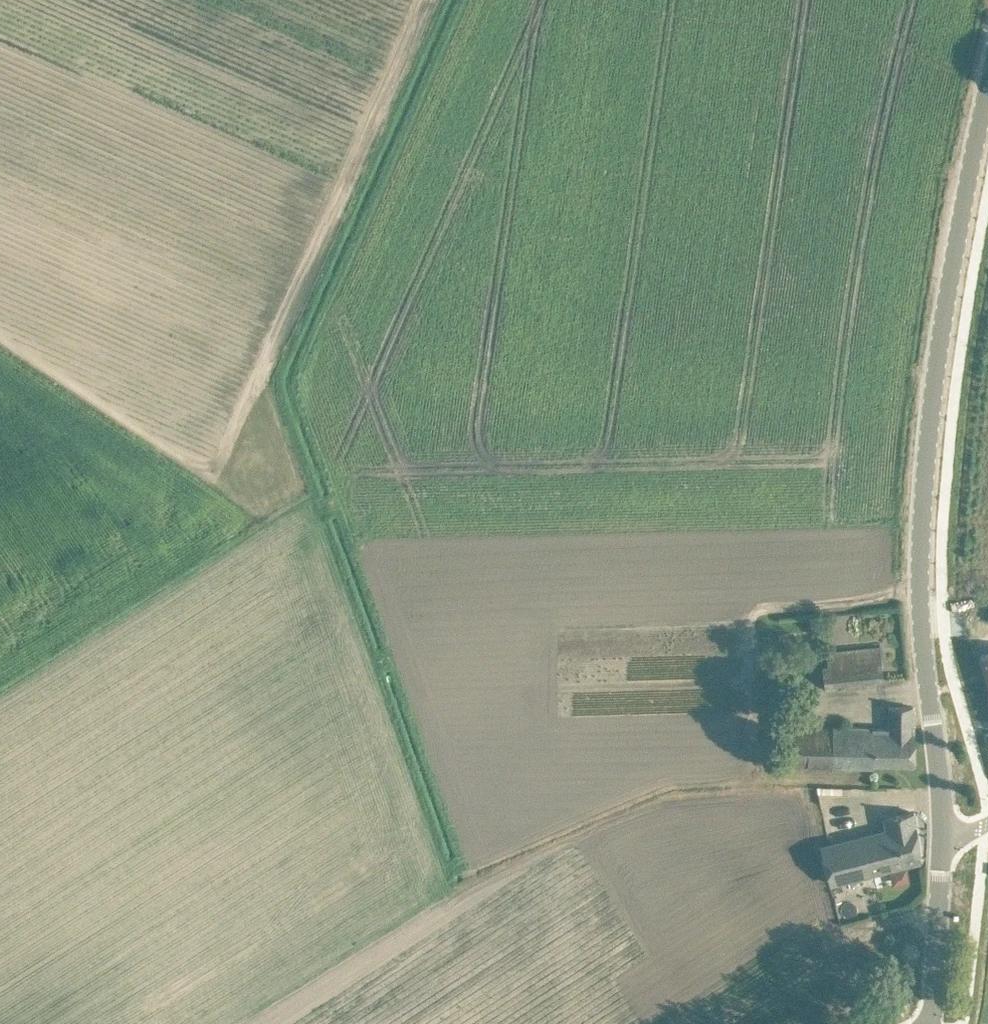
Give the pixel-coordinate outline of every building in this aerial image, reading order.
[(828,664),(823,665),(825,685),(884,679),(880,645),(827,651),(828,664)] [(782,728),(782,767),(874,768),(874,764),(895,764),(915,765),(915,728),(913,705),(888,705),(888,727),(862,727),(847,727),(847,724),(843,724),(843,727),(833,728),(782,728)] [(887,830),(822,845),(832,886),(834,885),(833,882),(921,860),(916,825),(914,811),(894,814),(884,817),(887,830)]
